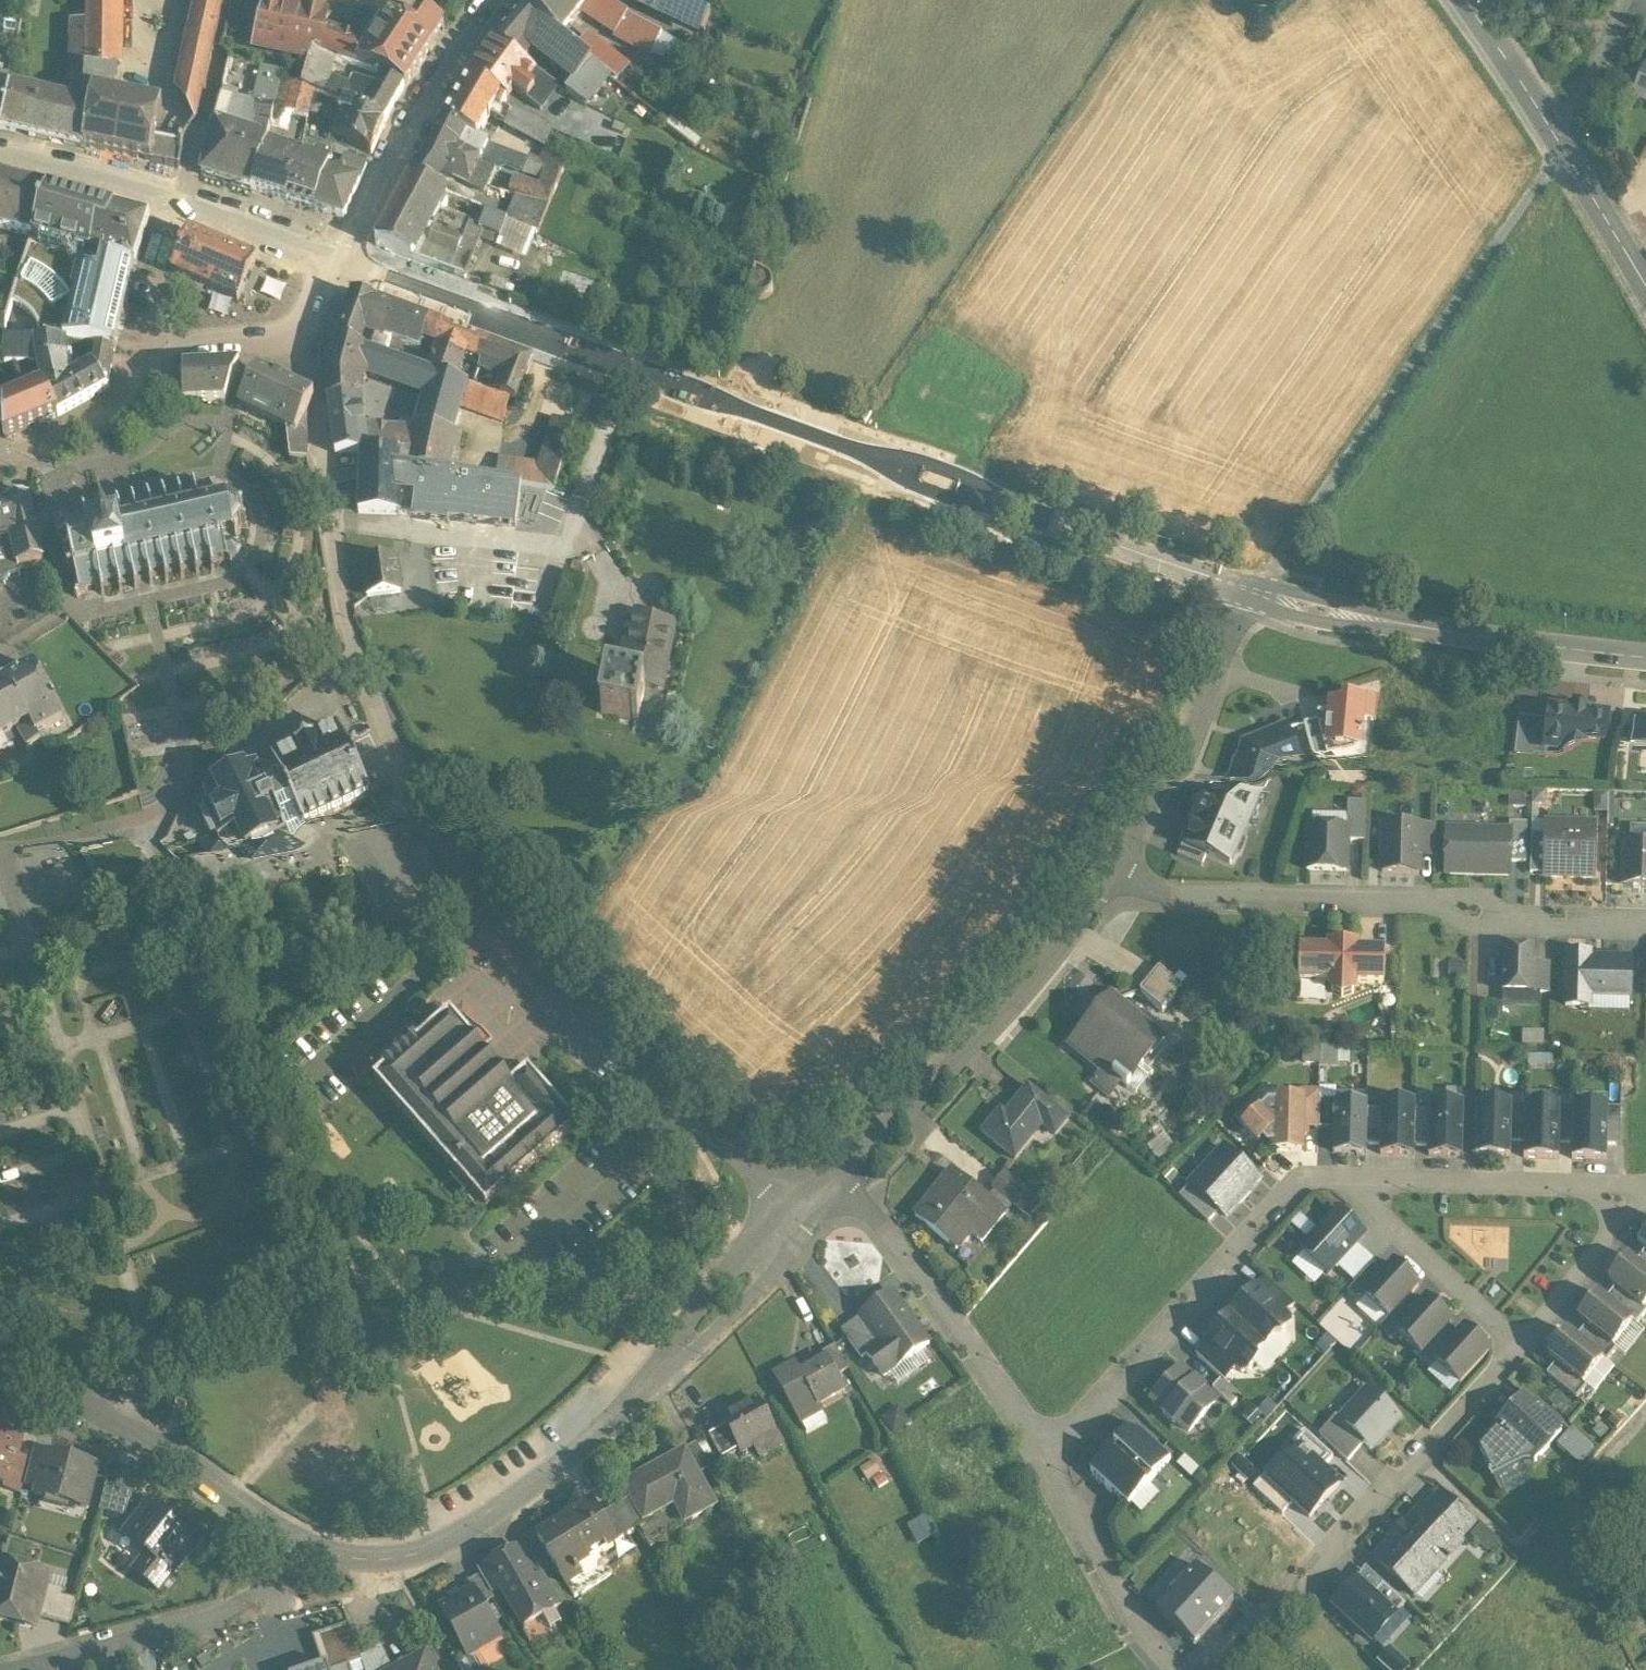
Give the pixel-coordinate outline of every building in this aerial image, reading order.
[(21,12),(39,17),(41,0),(23,0),(21,12)] [(86,22),(85,68),(116,68),(117,0),(86,0),(86,22)] [(180,88),(194,122),(223,0),(200,0),(180,88)] [(524,8),(560,36),(582,9),(590,0),(530,0),(524,8)] [(603,0),(590,0),(582,9),(616,34),(628,16),(603,0)] [(654,11),(659,0),(632,0),(654,11)] [(669,0),(659,0),(654,11),(701,32),(709,18),(669,0)] [(286,8),(266,4),(263,4),(252,47),(309,64),(313,50),(318,52),(324,32),(328,18),(327,18),(302,12),(303,8),(288,4),(286,8)] [(327,12),(305,7),(303,8),(302,12),(327,18),(328,14),(327,12)] [(524,8),(495,42),(522,63),(533,49),(546,59),(576,80),(577,81),(592,62),(562,38),(560,36),(524,8)] [(414,30),(391,15),(368,50),(357,66),(384,76),(404,88),(444,28),(424,15),(414,30)] [(634,20),(628,16),(616,34),(614,37),(649,57),(660,35),(634,20)] [(86,22),(73,22),(69,84),(85,87),(85,68),(86,22)] [(365,48),(324,32),(318,52),(333,58),(357,66),(368,50),(365,48)] [(495,42),(470,75),(506,101),(506,100),(514,90),(540,110),(557,86),(536,71),(535,73),(522,63),(495,42)] [(318,52),(313,50),(302,87),(301,89),(303,89),(314,93),(323,97),(326,83),(333,58),(318,52)] [(0,58),(0,78),(5,79),(7,80),(10,60),(0,58)] [(245,62),(230,58),(225,75),(240,79),(240,77),(245,62)] [(283,73),(245,62),(240,77),(257,82),(257,81),(279,87),(281,81),(283,73)] [(592,62),(577,81),(576,80),(566,92),(585,105),(609,76),(592,62)] [(1645,66),(1632,99),(1645,105),(1645,66)] [(116,68),(85,68),(85,87),(94,89),(93,91),(105,93),(106,87),(115,85),(116,68)] [(470,75),(443,120),(476,138),(490,114),(507,124),(508,124),(512,114),(502,107),(506,101),(470,75)] [(379,86),(369,80),(365,85),(353,80),(350,87),(331,79),(329,84),(326,83),(323,97),(327,98),(342,104),(344,99),(384,122),(404,88),(384,76),(379,86)] [(279,87),(257,81),(257,82),(253,95),(276,101),(279,87)] [(302,87),(281,81),(279,87),(276,101),(273,110),(295,115),(303,89),(301,89),(302,87)] [(85,87),(69,84),(68,93),(68,101),(90,106),(93,91),(94,89),(85,87)] [(5,88),(3,95),(0,112),(0,129),(82,147),(90,106),(68,101),(57,99),(5,88)] [(314,93),(303,89),(295,115),(306,119),(308,112),(314,93)] [(68,93),(58,91),(57,99),(68,101),(68,93)] [(105,93),(93,91),(90,106),(82,147),(150,161),(155,138),(161,108),(160,105),(105,93)] [(323,97),(314,93),(308,112),(321,116),(327,98),(323,97)] [(276,101),(253,95),(250,107),(273,113),(273,110),(276,101)] [(250,107),(221,99),(201,174),(252,189),(265,144),(269,128),(273,113),(250,107)] [(384,122),(344,100),(342,104),(339,111),(347,115),(338,135),(372,153),(384,122)] [(553,132),(528,118),(512,114),(508,124),(545,147),(553,132)] [(443,120),(430,147),(445,154),(450,145),(480,161),(487,144),(476,138),(443,120)] [(272,129),(269,128),(265,144),(274,147),(278,133),(272,131),(272,129)] [(179,143),(155,138),(150,161),(179,168),(184,139),(180,138),(179,143)] [(274,147),(265,144),(252,189),(286,201),(300,155),(274,147)] [(528,159),(487,144),(480,161),(496,168),(498,169),(500,164),(522,172),(528,159)] [(430,147),(424,160),(410,180),(431,188),(440,175),(443,171),(446,173),(469,183),(480,161),(450,145),(445,154),(430,147)] [(303,156),(300,155),(286,201),(314,209),(328,172),(332,159),(332,154),(318,151),(311,159),(303,156)] [(566,161),(544,151),(539,164),(547,167),(561,173),(566,161)] [(367,165),(345,158),(342,164),(340,169),(338,175),(359,182),(367,165)] [(480,161),(469,183),(484,192),(487,186),(496,168),(480,161)] [(560,172),(547,167),(542,179),(556,185),(561,173),(560,172)] [(338,175),(328,172),(314,209),(343,219),(359,182),(338,175)] [(542,179),(539,185),(513,176),(509,192),(515,194),(538,202),(548,205),(556,185),(542,179)] [(32,237),(33,237),(49,190),(0,179),(0,229),(32,237)] [(410,180),(375,244),(412,259),(465,278),(480,238),(483,229),(480,228),(442,214),(446,206),(446,205),(446,204),(441,201),(445,194),(431,188),(410,180)] [(32,237),(21,273),(20,272),(11,304),(13,304),(57,309),(64,282),(77,286),(81,271),(87,272),(91,256),(97,231),(107,234),(115,210),(115,209),(49,190),(33,237),(32,237)] [(515,194),(505,219),(506,220),(506,222),(527,230),(538,202),(515,194)] [(538,202),(527,230),(535,234),(536,234),(548,205),(538,202)] [(142,217),(115,210),(107,234),(97,231),(91,256),(104,259),(134,266),(147,227),(142,217)] [(505,219),(485,212),(480,228),(483,229),(480,238),(496,244),(506,222),(506,220),(505,219)] [(541,236),(536,234),(535,234),(527,230),(506,222),(496,244),(532,258),(541,236)] [(183,243),(170,274),(236,302),(254,261),(187,233),(183,243)] [(134,266),(104,259),(100,276),(87,272),(81,271),(77,286),(64,282),(57,309),(13,304),(12,305),(24,310),(33,319),(39,331),(41,343),(60,343),(60,342),(83,346),(93,347),(114,351),(134,266)] [(759,273),(752,270),(745,297),(750,298),(755,299),(760,299),(766,297),(770,291),(771,285),(769,281),(764,276),(759,273)] [(395,309),(353,294),(337,339),(360,347),(364,331),(385,339),(395,309)] [(430,322),(395,309),(385,339),(387,339),(392,341),(420,351),(423,341),(430,322)] [(442,326),(430,322),(423,341),(435,345),(442,326)] [(489,344),(442,326),(435,345),(439,347),(465,357),(474,360),(482,363),(489,344)] [(360,347),(337,339),(328,376),(358,384),(359,384),(362,383),(365,381),(367,374),(387,381),(394,360),(360,347)] [(83,346),(60,342),(60,343),(61,352),(81,355),(83,346)] [(41,343),(35,344),(36,361),(61,359),(61,352),(60,343),(41,343)] [(35,344),(4,345),(4,347),(4,367),(18,368),(38,368),(36,361),(35,344)] [(518,355),(489,344),(482,363),(490,366),(509,374),(511,374),(518,355)] [(61,359),(36,361),(38,368),(44,391),(58,418),(107,390),(108,388),(114,351),(93,347),(92,364),(94,369),(62,386),(62,375),(61,359)] [(465,357),(439,347),(430,372),(456,382),(457,381),(465,357)] [(518,355),(511,374),(509,374),(501,397),(509,400),(516,402),(532,361),(518,355)] [(430,372),(394,360),(387,381),(427,394),(421,414),(454,424),(460,406),(466,385),(457,381),(456,382),(430,372)] [(482,363),(474,360),(472,365),(480,368),(482,363)] [(81,366),(62,375),(62,386),(94,369),(92,364),(82,369),(81,366)] [(240,367),(211,369),(212,404),(225,405),(240,367)] [(38,368),(18,368),(17,389),(22,400),(44,391),(38,368)] [(199,403),(212,404),(211,369),(183,373),(184,404),(199,403)] [(313,399),(257,372),(239,407),(287,431),(296,435),(299,429),(313,399)] [(358,384),(328,376),(329,400),(336,453),(360,453),(361,453),(360,438),(366,437),(365,431),(358,384)] [(501,397),(466,385),(460,406),(503,421),(509,400),(501,397)] [(22,400),(3,408),(5,440),(6,440),(58,418),(44,391),(22,400)] [(454,424),(421,414),(418,425),(451,433),(454,424)] [(538,466),(499,460),(496,482),(498,483),(521,487),(554,492),(574,426),(553,417),(538,466)] [(418,425),(405,422),(403,431),(403,432),(400,454),(399,467),(453,475),(461,435),(451,433),(418,425)] [(307,437),(299,429),(296,435),(287,431),(290,461),(307,459),(307,437)] [(403,432),(365,431),(366,437),(360,438),(361,453),(400,454),(403,432)] [(361,453),(360,453),(360,454),(361,455),(360,512),(359,512),(359,514),(368,512),(448,522),(449,520),(453,491),(455,476),(453,475),(399,467),(400,454),(361,453)] [(521,487),(498,483),(496,482),(455,476),(453,491),(449,520),(516,529),(521,487)] [(102,518),(88,521),(86,515),(82,516),(84,522),(65,526),(60,523),(58,526),(64,529),(65,538),(60,539),(58,543),(59,548),(61,550),(62,552),(68,550),(71,560),(64,562),(65,566),(72,564),(74,574),(67,576),(68,579),(75,578),(79,596),(75,601),(78,604),(82,598),(100,594),(102,601),(105,600),(104,593),(118,590),(120,596),(123,596),(122,589),(133,586),(135,593),(139,592),(137,586),(149,583),(150,589),(154,588),(152,582),(164,579),(166,586),(169,585),(168,578),(179,576),(181,582),(185,581),(183,575),(195,572),(196,578),(200,577),(198,571),(210,569),(212,575),(215,574),(214,568),(226,565),(231,569),(233,566),(230,564),(238,562),(241,555),(239,547),(236,542),(241,533),(248,534),(248,530),(242,529),(240,519),(244,516),(242,513),(237,516),(229,510),(230,505),(227,504),(225,510),(217,512),(213,495),(216,489),(213,487),(210,493),(197,496),(196,489),(192,490),(194,497),(182,499),(181,493),(177,494),(178,500),(167,503),(165,497),(162,497),(163,504),(151,506),(150,500),(146,501),(148,507),(136,510),(135,504),(131,504),(132,511),(121,513),(119,507),(116,508),(117,514),(106,517),(104,511),(100,511),(102,518)] [(29,503),(5,508),(10,530),(14,548),(15,553),(16,553),(20,573),(44,569),(29,503)] [(0,510),(0,532),(10,530),(5,508),(0,510)] [(0,550),(0,556),(15,553),(14,548),(0,550)] [(20,573),(16,553),(15,553),(0,556),(0,577),(20,573)] [(396,559),(363,562),(367,597),(375,597),(400,594),(396,559)] [(400,594),(375,597),(376,610),(401,607),(400,594)] [(672,623),(634,616),(626,654),(628,654),(623,681),(645,685),(644,687),(658,690),(672,623)] [(0,690),(0,737),(7,750),(18,744),(14,737),(18,735),(29,754),(39,748),(45,757),(74,740),(68,729),(40,745),(37,739),(64,724),(36,673),(31,672),(5,688),(5,687),(0,690)] [(1375,721),(1378,695),(1363,694),(1363,700),(1364,700),(1362,719),(1375,721)] [(1362,719),(1364,700),(1363,700),(1344,698),(1344,704),(1331,703),(1329,716),(1319,720),(1329,757),(1359,748),(1362,719)] [(1569,712),(1549,710),(1548,721),(1544,751),(1546,751),(1544,759),(1582,764),(1583,755),(1603,758),(1608,717),(1588,714),(1588,712),(1569,710),(1569,712)] [(1548,721),(1519,717),(1514,756),(1544,759),(1546,751),(1544,751),(1548,721)] [(1314,761),(1329,757),(1319,720),(1304,724),(1314,761)] [(1645,723),(1634,722),(1629,767),(1645,769),(1645,722),(1645,723)] [(1240,741),(1224,787),(1270,802),(1279,776),(1304,766),(1287,723),(1240,741)] [(339,733),(314,745),(313,743),(296,751),(297,753),(276,763),(272,765),(272,767),(279,781),(296,815),(301,826),(303,830),(304,830),(371,798),(339,733)] [(273,757),(254,767),(256,771),(258,774),(272,767),(272,765),(276,763),(273,757)] [(272,767),(258,774),(265,788),(279,781),(272,767)] [(244,771),(213,786),(216,793),(222,804),(211,809),(205,813),(203,814),(206,818),(202,820),(213,842),(216,840),(217,842),(219,844),(227,841),(237,835),(243,846),(247,854),(278,839),(273,831),(248,779),(247,776),(244,771)] [(265,788),(258,774),(248,779),(273,831),(284,826),(265,788)] [(279,781),(265,788),(282,822),(296,815),(279,781)] [(216,793),(206,798),(207,801),(211,809),(222,804),(216,793)] [(1532,804),(1516,803),(1514,818),(1530,820),(1532,804)] [(1235,820),(1261,831),(1268,813),(1242,805),(1235,820)] [(1205,833),(1199,847),(1245,867),(1261,831),(1216,812),(1206,834),(1205,833)] [(296,815),(282,822),(284,826),(287,832),(301,826),(296,815)] [(284,826),(273,831),(278,839),(287,835),(286,833),(287,832),(284,826)] [(287,832),(286,833),(287,835),(291,844),(306,836),(304,830),(303,830),(301,826),(287,832)] [(1594,833),(1593,852),(1612,852),(1612,834),(1594,833)] [(237,835),(227,841),(232,851),(243,846),(237,835)] [(247,854),(239,858),(241,863),(240,863),(256,895),(305,871),(291,844),(287,835),(278,839),(247,854)] [(1364,841),(1347,840),(1346,869),(1347,869),(1347,880),(1363,880),(1364,841)] [(232,851),(227,841),(219,844),(230,868),(240,863),(241,863),(239,858),(247,854),(243,846),(232,851)] [(219,844),(217,842),(199,851),(212,877),(230,868),(219,844)] [(1230,903),(1245,867),(1199,847),(1193,861),(1194,862),(1185,884),(1207,893),(1230,903)] [(1525,862),(1508,862),(1508,871),(1507,901),(1525,902),(1525,862)] [(1592,865),(1546,864),(1546,874),(1545,913),(1545,915),(1591,916),(1592,865)] [(1420,866),(1383,865),(1381,911),(1418,912),(1419,895),(1420,866)] [(1434,866),(1420,866),(1419,895),(1433,895),(1434,866)] [(1508,871),(1447,869),(1446,913),(1507,914),(1507,901),(1508,871)] [(1624,884),(1623,924),(1645,924),(1645,885),(1624,884)] [(1259,989),(1249,980),(1240,992),(1250,1001),(1259,989)] [(1358,984),(1327,983),(1327,988),(1300,987),(1299,1004),(1309,1004),(1315,1021),(1327,1021),(1331,1031),(1341,1036),(1352,1032),(1357,1022),(1383,1022),(1384,990),(1358,989),(1358,984)] [(1534,989),(1502,988),(1500,1030),(1533,1031),(1534,1005),(1534,989)] [(1588,993),(1565,992),(1564,1044),(1587,1045),(1587,1035),(1628,1036),(1629,998),(1588,997),(1588,993)] [(1549,1005),(1534,1005),(1533,1031),(1548,1031),(1549,1005)] [(1159,1007),(1140,1030),(1163,1049),(1182,1026),(1159,1007)] [(1116,1039),(1094,1066),(1089,1062),(1070,1085),(1103,1112),(1094,1122),(1110,1135),(1121,1122),(1128,1128),(1131,1123),(1129,1122),(1144,1104),(1165,1078),(1116,1039)] [(503,1108),(475,1076),(476,1075),(454,1050),(420,1080),(418,1077),(386,1106),(388,1108),(378,1116),(490,1245),(583,1164),(533,1107),(529,1111),(522,1103),(509,1103),(503,1108)] [(1347,1087),(1305,1086),(1304,1104),(1346,1104),(1347,1087)] [(1006,1154),(1001,1150),(983,1173),(1016,1200),(1034,1177),(1029,1172),(1038,1161),(1056,1176),(1069,1159),(1029,1126),(1006,1154)] [(1319,1131),(1301,1131),(1301,1139),(1302,1139),(1302,1167),(1318,1168),(1319,1131)] [(1301,1139),(1276,1138),(1276,1142),(1268,1141),(1259,1150),(1253,1143),(1237,1159),(1258,1182),(1261,1179),(1266,1184),(1275,1185),(1275,1190),(1301,1191),(1302,1167),(1302,1139),(1301,1139)] [(1320,1167),(1334,1168),(1335,1140),(1320,1139),(1320,1167)] [(1367,1141),(1335,1140),(1334,1168),(1333,1193),(1365,1194),(1365,1184),(1366,1148),(1367,1141)] [(1415,1143),(1381,1142),(1380,1149),(1379,1184),(1379,1193),(1413,1193),(1413,1185),(1414,1150),(1415,1143)] [(1511,1143),(1476,1142),(1474,1195),(1509,1195),(1510,1180),(1511,1143)] [(1463,1144),(1429,1143),(1428,1150),(1428,1185),(1427,1194),(1461,1195),(1463,1144)] [(1558,1144),(1524,1144),(1523,1181),(1522,1196),(1557,1197),(1558,1181),(1558,1144)] [(1571,1145),(1558,1144),(1558,1181),(1571,1182),(1571,1145)] [(1606,1146),(1572,1145),(1571,1182),(1570,1197),(1605,1198),(1605,1183),(1606,1146)] [(1224,1253),(1258,1217),(1223,1184),(1189,1220),(1217,1246),(1224,1253)] [(1006,1252),(953,1210),(916,1257),(958,1290),(971,1273),(983,1282),(1006,1252)] [(1043,1244),(1004,1212),(993,1226),(1031,1256),(1043,1244)] [(994,1228),(988,1233),(1007,1253),(1012,1248),(994,1228)] [(1366,1271),(1335,1246),(1296,1288),(1326,1314),(1366,1271)] [(1636,1281),(1644,1287),(1645,1289),(1645,1268),(1636,1281)] [(1358,1282),(1337,1305),(1355,1322),(1372,1303),(1377,1298),(1358,1282)] [(1644,1287),(1635,1299),(1645,1308),(1645,1289),(1644,1287)] [(1627,1293),(1606,1318),(1614,1324),(1640,1345),(1641,1344),(1645,1338),(1645,1308),(1627,1293)] [(1417,1324),(1393,1302),(1383,1313),(1364,1334),(1365,1335),(1388,1356),(1397,1347),(1417,1324)] [(1355,1322),(1351,1326),(1347,1330),(1359,1342),(1365,1335),(1364,1334),(1383,1313),(1372,1303),(1355,1322)] [(1295,1342),(1268,1317),(1256,1330),(1283,1355),(1295,1342)] [(1640,1345),(1614,1324),(1604,1336),(1631,1357),(1635,1361),(1645,1348),(1641,1344),(1640,1345)] [(1256,1330),(1254,1328),(1231,1354),(1264,1385),(1274,1374),(1281,1374),(1288,1366),(1288,1359),(1283,1355),(1256,1330)] [(1631,1357),(1597,1330),(1576,1356),(1584,1362),(1610,1383),(1611,1382),(1631,1357)] [(895,1331),(863,1354),(882,1381),(868,1391),(868,1392),(884,1414),(930,1381),(895,1331)] [(1434,1346),(1426,1338),(1408,1357),(1396,1370),(1397,1371),(1420,1392),(1435,1376),(1450,1360),(1447,1357),(1450,1354),(1437,1343),(1434,1346)] [(1397,1347),(1388,1356),(1379,1366),(1391,1377),(1397,1371),(1396,1370),(1408,1357),(1397,1347)] [(882,1381),(863,1354),(843,1368),(863,1396),(868,1392),(868,1391),(882,1381)] [(1264,1385),(1231,1354),(1207,1379),(1209,1381),(1236,1406),(1241,1410),(1247,1410),(1255,1402),(1255,1395),(1264,1385)] [(1610,1383),(1584,1362),(1575,1374),(1601,1395),(1605,1398),(1615,1385),(1611,1382),(1610,1383)] [(1446,1386),(1434,1399),(1435,1400),(1459,1421),(1488,1389),(1464,1367),(1446,1386)] [(1575,1374),(1567,1368),(1547,1393),(1554,1399),(1581,1420),(1581,1419),(1601,1395),(1575,1374)] [(1446,1386),(1435,1376),(1420,1392),(1417,1395),(1429,1406),(1435,1400),(1434,1399),(1446,1386)] [(816,1388),(822,1398),(833,1416),(849,1407),(833,1379),(816,1388)] [(1236,1406),(1209,1381),(1197,1394),(1224,1419),(1236,1406)] [(772,1415),(800,1461),(820,1449),(816,1442),(840,1427),(833,1416),(822,1398),(799,1412),(793,1402),(772,1415)] [(1581,1420),(1554,1399),(1545,1411),(1575,1436),(1586,1423),(1581,1419),(1581,1420)] [(1192,1420),(1180,1409),(1154,1437),(1166,1448),(1163,1451),(1174,1461),(1177,1458),(1189,1469),(1215,1441),(1203,1430),(1206,1427),(1195,1417),(1192,1420)] [(1398,1455),(1368,1426),(1340,1457),(1363,1479),(1370,1485),(1398,1455)] [(1524,1430),(1495,1462),(1498,1465),(1521,1499),(1533,1496),(1534,1497),(1560,1469),(1558,1467),(1561,1464),(1524,1430)] [(760,1437),(726,1457),(730,1465),(723,1468),(728,1477),(735,1473),(745,1491),(758,1483),(755,1478),(776,1466),(760,1437)] [(0,1452),(0,1512),(12,1515),(14,1516),(21,1491),(28,1464),(4,1457),(5,1453),(0,1452)] [(1340,1457),(1335,1453),(1319,1470),(1348,1497),(1363,1479),(1340,1457)] [(1132,1461),(1114,1481),(1119,1485),(1113,1492),(1108,1487),(1091,1506),(1129,1542),(1170,1497),(1132,1461)] [(1579,1503),(1595,1485),(1572,1464),(1556,1482),(1579,1503)] [(1521,1499),(1498,1465),(1479,1486),(1484,1497),(1482,1498),(1490,1514),(1521,1499)] [(1299,1486),(1301,1484),(1322,1504),(1332,1492),(1304,1466),(1292,1479),(1299,1486)] [(699,1481),(688,1487),(702,1512),(713,1506),(699,1481)] [(1271,1516),(1294,1537),(1310,1552),(1339,1520),(1322,1504),(1301,1484),(1299,1486),(1271,1516)] [(50,1491),(37,1487),(35,1495),(29,1517),(43,1520),(50,1491)] [(688,1487),(628,1521),(635,1534),(648,1556),(649,1555),(681,1537),(692,1556),(718,1542),(702,1512),(688,1487)] [(35,1495),(21,1491),(14,1516),(12,1515),(11,1521),(27,1525),(29,1517),(35,1495)] [(74,1497),(50,1491),(43,1520),(40,1529),(91,1542),(102,1500),(75,1493),(74,1497)] [(135,1526),(110,1520),(103,1544),(129,1551),(135,1526)] [(1460,1547),(1439,1528),(1424,1544),(1446,1563),(1460,1547)] [(647,1556),(635,1534),(622,1542),(638,1568),(651,1560),(649,1555),(647,1556)] [(594,1539),(542,1571),(578,1629),(615,1606),(603,1588),(619,1579),(603,1553),(594,1539)] [(201,1577),(152,1540),(128,1571),(157,1594),(144,1611),(163,1626),(201,1577)] [(638,1568),(622,1542),(603,1553),(619,1579),(638,1568)] [(1424,1544),(1422,1542),(1403,1562),(1401,1560),(1391,1571),(1393,1573),(1375,1593),(1413,1628),(1445,1593),(1447,1595),(1449,1593),(1447,1591),(1460,1577),(1458,1575),(1473,1558),(1460,1547),(1446,1563),(1424,1544)] [(518,1588),(496,1601),(508,1622),(507,1622),(519,1643),(518,1646),(524,1657),(527,1657),(530,1662),(553,1648),(535,1616),(518,1588)] [(4,1597),(0,1615),(0,1650),(39,1660),(41,1652),(49,1619),(52,1609),(4,1597)] [(1188,1669),(1200,1669),(1233,1634),(1195,1599),(1156,1640),(1188,1669)] [(496,1601),(483,1608),(484,1610),(495,1629),(507,1622),(508,1622),(496,1601)] [(484,1610),(473,1617),(477,1624),(486,1641),(497,1634),(484,1610)] [(566,1641),(546,1610),(535,1616),(553,1648),(566,1641)] [(1333,1638),(1368,1669),(1374,1669),(1394,1648),(1373,1628),(1357,1613),(1333,1638)] [(1404,1637),(1383,1617),(1373,1628),(1394,1648),(1404,1637)] [(444,1643),(460,1669),(503,1669),(486,1641),(477,1624),(444,1643)] [(321,1669),(356,1669),(352,1659),(321,1669)]
